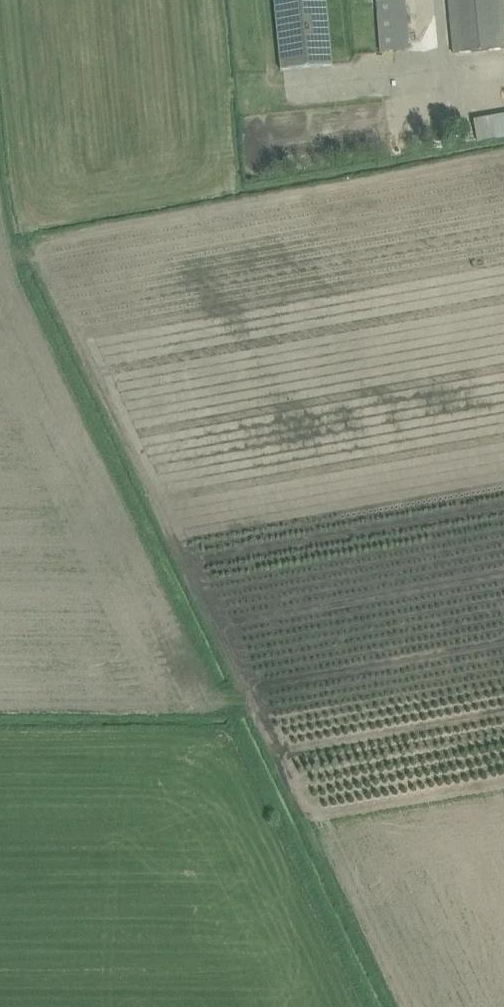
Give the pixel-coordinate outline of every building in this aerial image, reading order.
[(281,69),(332,65),(325,0),(275,0),(281,69)] [(382,51),(410,48),(405,0),(378,0),(382,51)] [(455,53),(503,49),(503,47),(500,0),(450,0),(455,53)] [(493,118),(497,139),(503,138),(503,116),(493,118)]
